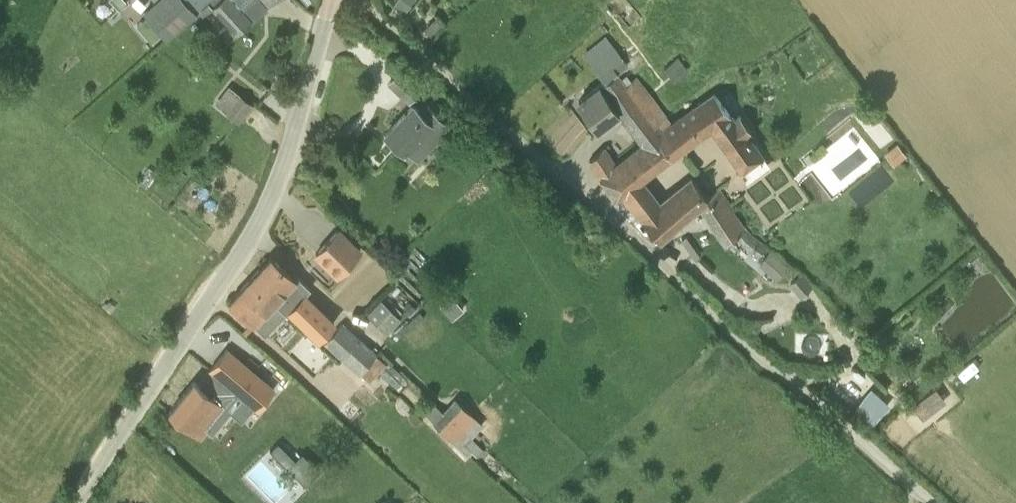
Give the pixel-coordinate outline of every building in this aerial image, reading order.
[(117,8),(125,0),(109,0),(117,8)] [(141,15),(169,35),(185,21),(167,0),(158,0),(141,15)] [(185,21),(207,2),(209,0),(167,0),(185,21)] [(251,20),(242,11),(233,0),(218,0),(213,4),(229,23),(220,31),(228,40),(251,20)] [(254,0),(233,0),(242,11),(254,0)] [(404,11),(412,0),(397,0),(394,4),(404,11)] [(654,134),(659,130),(654,124),(666,115),(653,98),(636,76),(624,85),(616,73),(628,64),(613,45),(591,62),(605,82),(579,101),(598,127),(621,110),(644,141),(654,134)] [(409,101),(420,89),(400,70),(389,82),(409,101)] [(239,122),(253,104),(238,92),(223,110),(239,122)] [(741,114),(735,119),(715,94),(661,133),(659,130),(654,134),(669,155),(711,125),(744,170),(763,156),(746,133),(752,130),(741,114)] [(448,124),(426,104),(420,111),(413,104),(385,134),(405,151),(408,148),(417,157),(448,124)] [(615,195),(669,155),(654,134),(644,141),(646,143),(615,165),(603,147),(590,159),(615,195)] [(888,149),(897,161),(906,153),(897,142),(888,149)] [(658,201),(640,213),(659,236),(701,202),(707,197),(693,178),(660,203),(658,201)] [(728,240),(735,234),(745,245),(758,255),(766,245),(753,235),(745,227),(744,228),(731,211),(717,189),(707,197),(701,202),(728,240)] [(338,273),(360,249),(338,228),(316,252),(338,273)] [(787,263),(771,250),(760,263),(776,276),(787,263)] [(977,253),(969,260),(975,268),(984,260),(977,253)] [(312,303),(318,297),(305,284),(302,287),(294,280),(295,279),(270,256),(250,278),(286,312),(295,321),(298,318),(321,340),(336,324),(312,303)] [(286,312),(250,278),(229,300),(266,334),(286,312)] [(440,305),(452,318),(464,307),(452,294),(440,305)] [(388,331),(405,316),(384,295),(368,310),(388,331)] [(344,357),(360,339),(341,323),(334,331),(335,332),(326,341),(344,357)] [(385,361),(360,339),(344,357),(361,372),(369,379),(385,361)] [(194,380),(170,410),(198,433),(205,426),(212,432),(232,410),(228,407),(238,395),(249,403),(254,408),(271,388),(228,349),(209,369),(211,371),(200,385),(194,380)] [(443,409),(471,436),(482,423),(454,397),(443,409)] [(481,447),(471,436),(443,409),(429,398),(419,408),(467,453),(467,452),(473,457),(475,454),(478,456),(484,449),(481,447)] [(303,453),(296,461),(278,443),(271,450),(306,484),(320,470),(303,453)]
